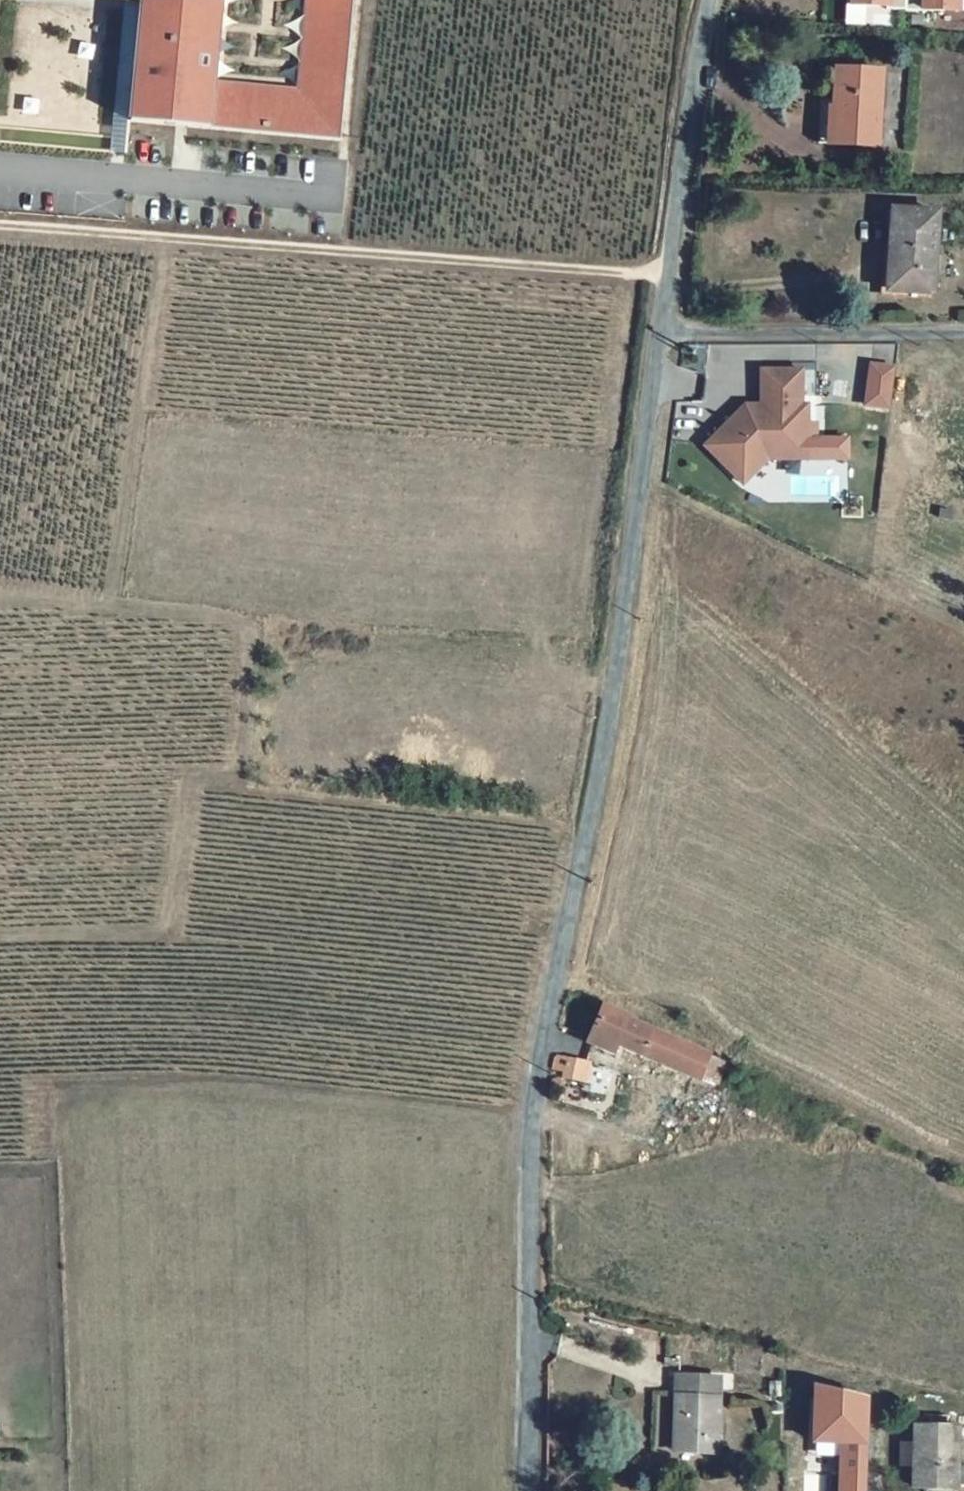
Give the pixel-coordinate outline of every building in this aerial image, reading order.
[(137,120),(347,138),(358,0),(312,0),(304,88),(219,81),(225,0),(146,0),(137,120)] [(923,7),(959,8),(960,0),(923,0),(923,7)] [(879,77),(838,75),(834,140),(875,142),(879,77)] [(936,217),(896,215),(892,285),(932,288),(936,217)] [(895,370),(872,367),(866,408),(889,411),(895,370)] [(805,372),(764,372),(764,413),(754,413),(748,408),(708,448),(724,464),(729,459),(751,481),(770,461),(811,461),(811,407),(805,407),(805,372)] [(715,1059),(605,1010),(588,1046),(613,1057),(618,1045),(704,1083),(715,1059)] [(589,1064),(557,1059),(552,1092),(566,1095),(568,1082),(586,1085),(589,1064)] [(716,1387),(674,1384),(671,1457),(712,1460),(716,1387)] [(952,1430),(914,1429),(914,1488),(952,1488),(952,1430)]
